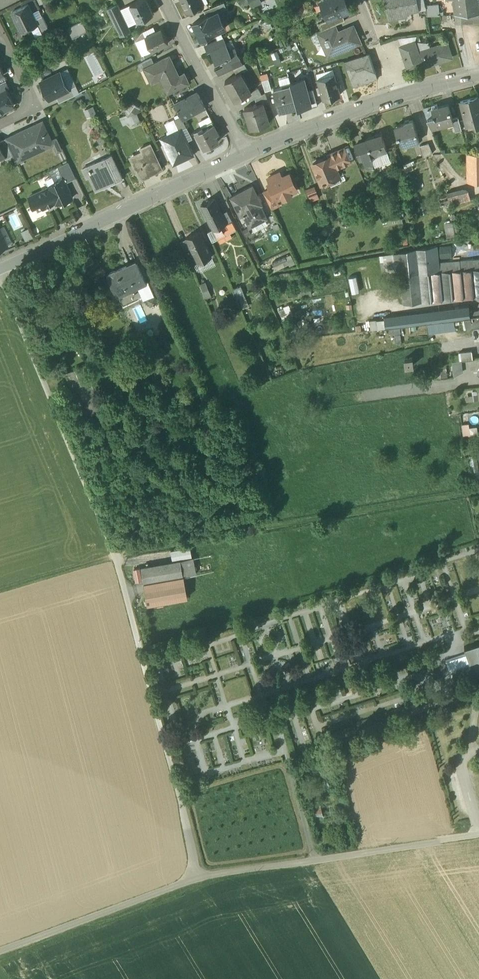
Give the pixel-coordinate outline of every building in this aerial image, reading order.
[(130,5),(138,21),(143,18),(144,21),(148,19),(147,16),(154,13),(147,0),(139,0),(130,5)] [(200,0),(182,0),(188,12),(202,5),(200,0)] [(238,3),(244,8),(249,3),(252,9),(262,4),(260,0),(241,0),(238,3)] [(327,7),(324,9),(328,19),(341,14),(349,10),(345,0),(323,0),(327,7)] [(388,18),(407,15),(406,11),(419,8),(417,0),(384,0),(388,18)] [(419,8),(426,7),(426,5),(425,0),(417,0),(419,8)] [(437,3),(438,3),(439,14),(456,13),(454,0),(437,0),(437,3)] [(456,13),(460,13),(478,13),(478,8),(478,0),(454,0),(456,13)] [(223,2),(204,11),(208,17),(219,12),(226,8),(223,2)] [(120,9),(117,3),(107,8),(121,36),(131,31),(128,26),(120,9)] [(437,3),(426,5),(426,7),(427,14),(439,14),(438,3),(437,3)] [(28,4),(12,12),(22,32),(38,24),(35,19),(28,4)] [(128,26),(138,21),(130,5),(120,9),(128,26)] [(219,12),(208,17),(214,31),(225,26),(219,12)] [(460,13),(461,23),(478,23),(478,13),(460,13)] [(328,19),(319,23),(322,30),(335,24),(344,20),(341,14),(328,19)] [(42,16),(35,19),(38,24),(43,33),(50,30),(42,16)] [(208,17),(194,24),(202,39),(209,35),(209,34),(214,31),(208,17)] [(74,37),(86,30),(81,22),(69,28),(74,37)] [(322,30),(316,33),(319,41),(322,39),(321,38),(338,30),(335,24),(322,30)] [(353,25),(338,32),(338,30),(321,38),(322,39),(328,54),(344,47),(345,49),(360,42),(353,25)] [(145,36),(145,37),(152,51),(168,42),(161,28),(145,36)] [(143,31),(133,36),(136,42),(145,37),(145,36),(143,31)] [(223,37),(207,44),(210,50),(226,42),(223,37)] [(210,50),(216,62),(221,59),(224,64),(224,66),(226,65),(232,62),(241,58),(232,39),(226,42),(210,50)] [(414,41),(400,46),(408,69),(422,65),(418,52),(414,41)] [(447,43),(418,52),(422,65),(423,67),(452,58),(447,43)] [(369,54),(344,62),(350,80),(353,88),(378,79),(375,72),(369,54)] [(154,63),(144,68),(145,68),(149,77),(160,72),(162,76),(161,77),(168,92),(189,82),(184,73),(179,75),(170,56),(154,63)] [(152,58),(137,65),(140,71),(145,68),(144,68),(154,63),(152,58)] [(232,62),(226,65),(229,70),(233,69),(235,68),(232,62)] [(224,64),(215,68),(219,75),(229,70),(226,65),(224,66),(224,64)] [(235,68),(233,69),(236,75),(240,73),(247,69),(245,64),(235,68)] [(332,70),(324,72),(325,77),(331,98),(340,95),(337,87),(340,86),(339,81),(336,82),(334,75),(333,75),(332,70)] [(60,72),(41,81),(50,99),(56,96),(69,89),(68,89),(60,72)] [(324,73),(316,75),(317,79),(319,87),(316,88),(318,93),(320,92),(323,100),(331,98),(325,77),(324,72),(324,73)] [(236,75),(224,81),(235,101),(247,94),(251,92),(250,91),(240,73),(236,75)] [(268,79),(261,81),(264,91),(271,89),(268,79)] [(290,83),(291,87),(297,108),(297,109),(309,105),(311,105),(307,91),(304,79),(290,83)] [(6,88),(9,87),(5,80),(0,82),(0,90),(6,88)] [(69,89),(56,96),(59,102),(75,94),(72,87),(68,89),(69,89)] [(282,88),(274,91),(280,113),(297,108),(291,87),(283,89),(282,88)] [(0,113),(3,112),(4,110),(14,105),(6,88),(0,90),(0,113)] [(257,88),(250,91),(251,92),(247,94),(251,101),(254,98),(261,94),(257,88)] [(318,106),(314,89),(307,91),(311,105),(309,105),(310,109),(318,106)] [(197,92),(180,101),(179,100),(174,103),(182,119),(205,107),(197,92)] [(261,94),(254,98),(257,104),(262,103),(262,104),(268,102),(265,92),(261,94)] [(460,103),(467,127),(475,124),(476,127),(478,126),(478,102),(478,98),(460,103)] [(141,107),(129,100),(124,107),(127,114),(128,117),(137,112),(141,107)] [(257,104),(244,108),(251,129),(269,123),(262,104),(262,103),(257,104)] [(432,109),(431,110),(434,117),(437,127),(453,123),(454,123),(453,120),(449,105),(438,108),(432,109)] [(88,117),(97,114),(94,107),(85,110),(88,117)] [(432,108),(424,110),(431,129),(437,127),(434,117),(431,110),(432,109),(432,108)] [(129,124),(140,120),(137,112),(127,117),(127,114),(120,117),(123,125),(128,122),(129,124)] [(176,119),(181,129),(186,127),(181,117),(176,119)] [(458,118),(453,120),(454,123),(453,123),(455,132),(461,130),(458,118)] [(413,120),(404,123),(404,124),(394,127),(397,137),(399,136),(401,144),(412,141),(412,143),(419,141),(413,120)] [(43,121),(18,133),(26,149),(39,143),(42,149),(53,143),(52,140),(43,121)] [(213,125),(203,130),(201,127),(195,131),(204,149),(218,142),(215,136),(218,134),(213,125)] [(181,129),(162,138),(174,163),(193,155),(181,129)] [(18,133),(5,139),(13,155),(16,161),(28,155),(26,149),(18,133)] [(374,138),(374,137),(365,140),(366,143),(363,144),(362,143),(354,146),(361,165),(372,161),(373,161),(371,155),(386,150),(381,134),(380,134),(380,136),(374,138)] [(62,148),(57,137),(52,140),(53,143),(57,151),(62,148)] [(5,139),(0,141),(0,144),(5,155),(5,156),(6,158),(13,155),(5,139)] [(144,155),(131,161),(140,179),(161,168),(149,143),(140,147),(144,155)] [(428,143),(420,146),(423,157),(432,154),(428,143)] [(344,149),(328,155),(329,157),(312,164),(321,184),(329,181),(328,178),(337,174),(335,169),(349,163),(344,149)] [(386,150),(371,155),(373,161),(372,161),(374,168),(387,163),(385,159),(389,157),(386,150)] [(468,153),(469,182),(478,182),(478,152),(468,153)] [(111,155),(88,166),(91,171),(92,174),(89,175),(96,190),(111,183),(111,184),(112,184),(111,183),(121,178),(121,179),(122,179),(111,155)] [(64,179),(65,183),(76,178),(69,162),(58,167),(64,179)] [(289,175),(279,180),(276,175),(268,179),(270,184),(268,185),(270,189),(275,199),(275,198),(281,195),(283,199),(291,195),(289,191),(295,188),(289,175)] [(65,183),(64,179),(56,182),(56,183),(48,187),(49,188),(29,197),(33,206),(35,205),(38,211),(56,203),(56,204),(64,200),(64,202),(72,198),(65,183)] [(262,205),(252,187),(231,198),(240,216),(244,215),(250,227),(267,218),(261,206),(262,205)] [(275,199),(270,189),(263,193),(271,209),(278,205),(275,198),(275,199)] [(447,195),(451,206),(470,200),(467,190),(447,195)] [(222,214),(214,199),(200,206),(212,230),(212,231),(213,230),(216,236),(221,234),(219,231),(222,229),(221,226),(226,224),(227,224),(222,214)] [(227,211),(222,214),(227,224),(232,221),(227,211)] [(227,224),(226,224),(229,232),(236,230),(232,221),(227,224)] [(34,238),(29,229),(22,233),(26,241),(34,238)] [(212,230),(208,232),(212,241),(217,238),(216,236),(213,230),(212,231),(212,230)] [(199,231),(186,238),(187,240),(191,249),(198,263),(211,257),(199,231)] [(187,240),(180,243),(184,252),(191,249),(187,240)] [(411,250),(421,302),(478,296),(478,269),(473,269),(440,272),(439,263),(437,245),(411,250)] [(411,250),(394,254),(397,270),(404,305),(421,302),(411,250)] [(394,254),(384,255),(387,272),(397,270),(394,254)] [(275,271),(295,263),(292,255),(271,264),(275,271)] [(473,260),(439,263),(440,272),(473,269),(473,260)] [(127,266),(115,271),(115,270),(110,273),(111,273),(107,275),(115,292),(126,287),(126,284),(133,281),(136,288),(146,283),(137,263),(128,268),(127,266)] [(211,295),(205,283),(200,285),(205,298),(211,295)] [(241,286),(233,289),(237,297),(244,295),(241,286)] [(155,295),(148,298),(150,304),(153,303),(153,304),(154,303),(155,303),(157,302),(155,295)] [(469,306),(384,316),(385,325),(385,328),(470,317),(469,309),(469,306)] [(469,309),(470,317),(478,316),(478,310),(469,309)] [(472,351),(459,353),(460,360),(473,358),(472,351)] [(412,358),(405,359),(406,366),(413,365),(412,358)] [(453,363),(432,365),(434,379),(454,377),(453,363)] [(469,457),(472,478),(473,485),(478,484),(478,472),(477,455),(469,457)] [(472,478),(464,479),(465,486),(473,485),(472,478)] [(191,547),(171,551),(173,560),(193,557),(191,547)] [(193,558),(141,568),(144,584),(184,577),(196,574),(193,558)] [(133,571),(135,583),(142,581),(139,569),(133,571)] [(184,577),(144,584),(148,605),(187,598),(184,577)] [(464,647),(467,654),(474,675),(478,673),(478,642),(464,647)] [(453,681),(474,675),(467,654),(446,661),(453,681)]
